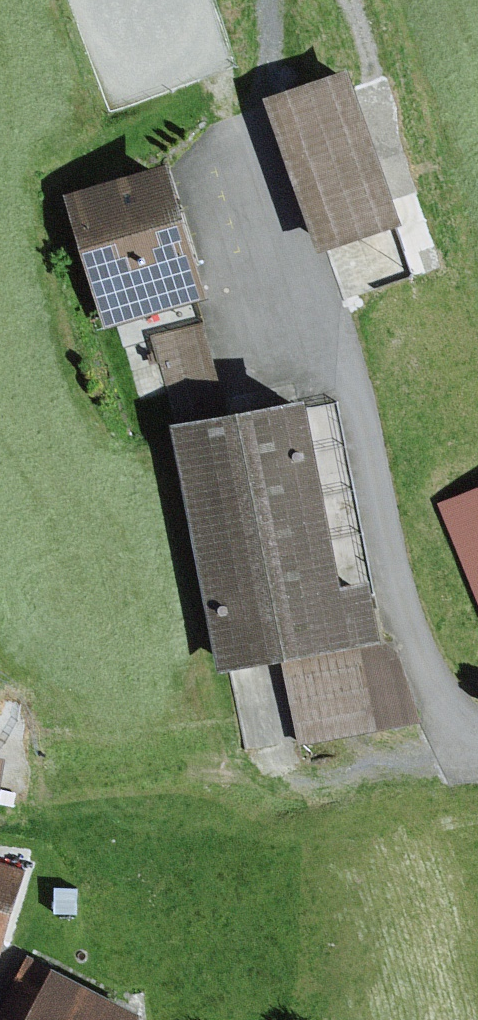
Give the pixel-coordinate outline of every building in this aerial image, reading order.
[(341,78),(258,107),(311,259),(394,230),(341,78)] [(159,169),(62,199),(103,330),(200,300),(159,169)] [(171,437),(228,426),(208,325),(150,336),(171,437)] [(228,426),(171,437),(217,669),(285,656),(303,743),(412,721),(399,658),(378,648),(366,588),(337,594),(300,411),(228,426)] [(439,507),(477,602),(477,491),(439,507)] [(0,869),(0,932),(17,873),(0,869)] [(138,1019),(29,961),(0,1016),(0,1019),(138,1019)]
